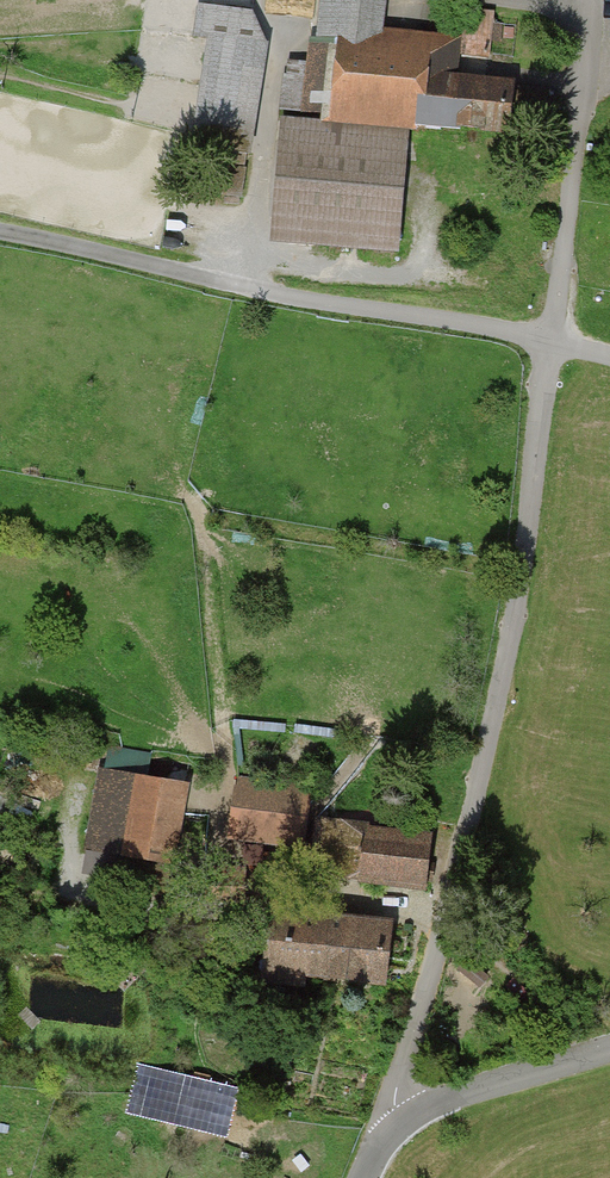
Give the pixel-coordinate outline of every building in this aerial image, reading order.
[(512,141),(517,86),(458,81),(460,57),(462,39),(385,33),(388,0),(322,0),(316,42),(309,41),(307,64),(302,114),(301,121),(281,120),(272,245),(399,257),(410,136),(418,137),(419,133),(512,141)] [(188,150),(250,160),(268,47),(253,13),(197,4),(191,42),(205,44),(188,150)] [(462,39),(460,57),(490,59),(494,12),(463,10),(462,39)] [(302,114),(307,64),(288,61),(286,76),(283,75),(279,111),(302,114)] [(178,873),(193,787),(149,779),(153,756),(110,748),(105,774),(99,773),(85,854),(132,862),(127,890),(169,897),(174,872),(178,873)] [(345,888),(426,897),(429,871),(359,863),(360,858),(308,852),(304,879),(345,884),(345,888)] [(203,877),(247,877),(247,867),(203,867),(203,877)] [(307,986),(387,993),(393,927),(268,916),(261,988),(307,992),(307,986)] [(188,1076),(181,1109),(239,1121),(246,1088),(188,1076)]
